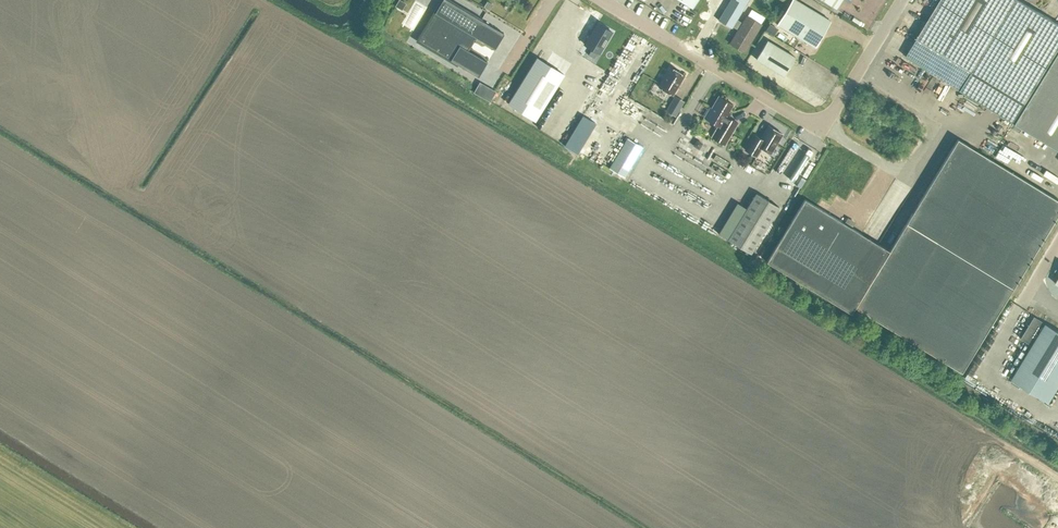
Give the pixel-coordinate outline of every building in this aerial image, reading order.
[(396,5),(402,8),(405,3),(400,0),(399,0),(396,5)] [(430,46),(428,49),(430,51),(460,69),(477,79),(486,64),(467,53),(475,40),(494,51),(502,36),(442,0),(440,4),(434,15),(437,17),(423,41),(430,46)] [(735,19),(744,5),(746,0),(729,0),(717,19),(730,27),(731,25),(737,28),(728,42),(743,51),(760,23),(745,14),(741,22),(735,19)] [(829,20),(796,0),(790,0),(775,24),(813,46),(829,20)] [(1023,0),(937,0),(904,54),(1057,149),(1057,22),(1023,0)] [(597,23),(589,35),(584,44),(599,53),(612,31),(597,23)] [(770,24),(765,31),(773,36),(777,28),(770,24)] [(718,48),(725,44),(720,37),(713,41),(718,48)] [(783,75),(794,56),(766,39),(754,58),(783,75)] [(892,44),(887,54),(893,56),(897,47),(892,44)] [(535,120),(564,74),(536,57),(508,103),(535,120)] [(671,94),(683,74),(669,66),(657,86),(671,94)] [(594,79),(587,89),(593,94),(600,84),(594,79)] [(601,87),(597,97),(606,101),(610,90),(601,87)] [(725,114),(731,103),(717,95),(710,107),(709,106),(702,117),(718,126),(712,137),(726,145),(739,123),(727,117),(727,115),(725,114)] [(670,103),(665,111),(675,117),(680,109),(670,103)] [(622,124),(619,128),(632,137),(635,132),(622,124)] [(769,153),(781,133),(767,125),(759,138),(752,134),(743,149),(755,156),(760,147),(769,153)] [(609,167),(625,177),(643,147),(627,137),(609,167)] [(587,138),(581,150),(587,153),(593,141),(587,138)] [(1057,210),(1057,201),(956,138),(888,250),(803,198),(765,260),(850,312),(853,306),(960,371),(1057,210)] [(752,252),(780,206),(756,192),(728,238),(752,252)] [(1057,388),(1057,331),(1046,323),(1034,316),(1020,338),(1033,346),(1012,379),(1049,402),(1057,388)]
